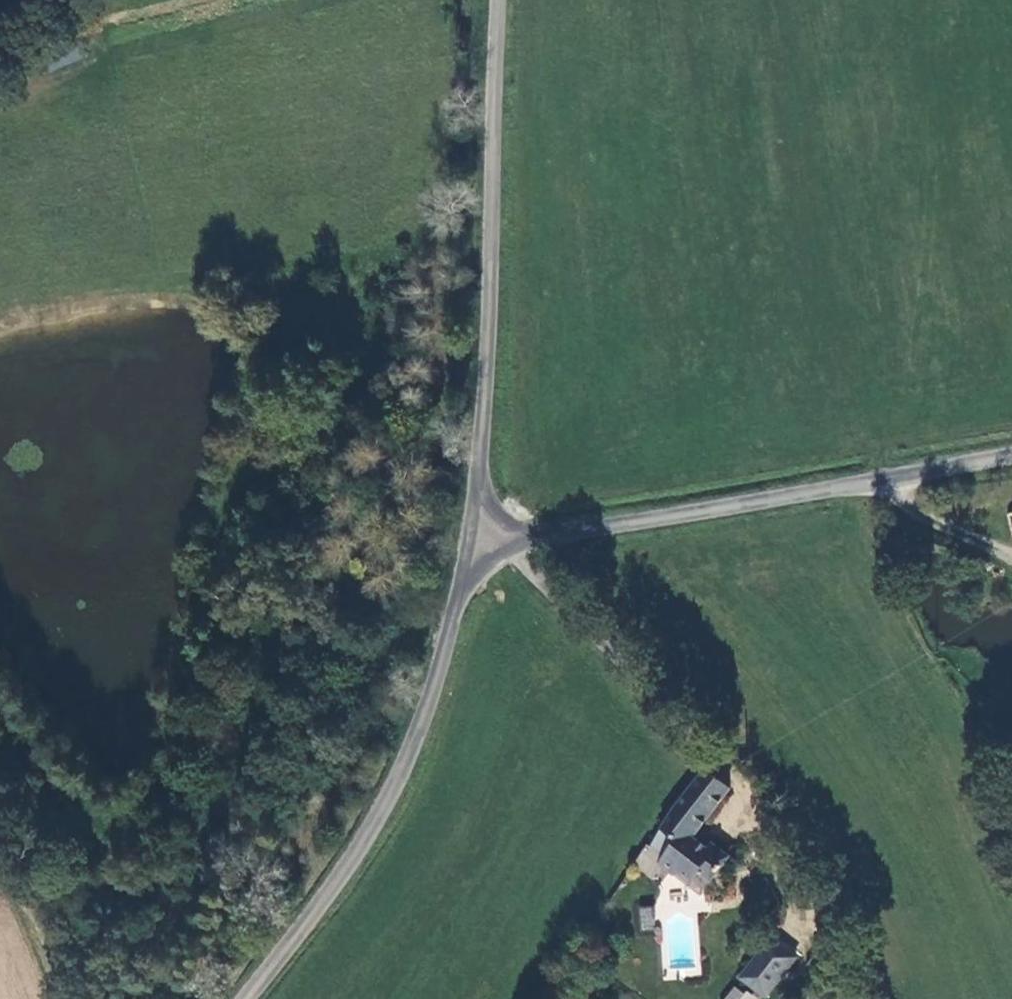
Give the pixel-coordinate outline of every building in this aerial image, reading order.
[(681,842),(665,865),(694,885),(701,874),(712,882),(731,855),(713,843),(710,847),(698,839),(734,786),(708,768),(664,830),(674,836),(681,842)] [(637,908),(640,931),(655,929),(652,906),(637,908)] [(771,936),(784,947),(796,932),(783,921),(771,936)] [(771,936),(738,975),(764,997),(797,957),(784,947),(771,936)] [(606,998),(628,998),(631,995),(616,984),(606,998)] [(736,984),(723,998),(752,998),(736,984)]
